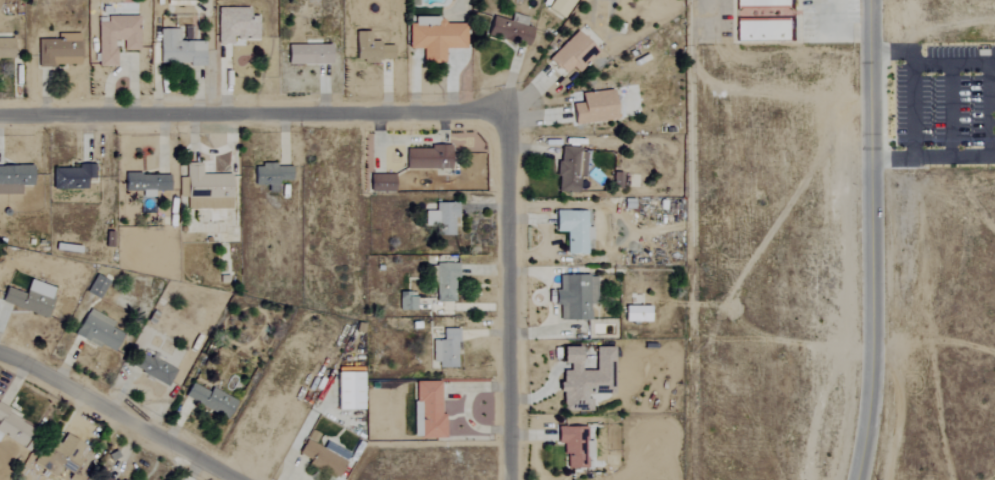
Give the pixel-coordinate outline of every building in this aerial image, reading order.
[(546,10),(563,18),(572,0),(551,0),(546,10)] [(248,8),(217,7),(217,44),(232,44),(232,39),(257,39),(258,16),(248,16),(248,8)] [(491,16),(486,35),(527,46),(532,28),(524,26),(526,17),(511,13),(510,21),(491,16)] [(138,16),(105,17),(105,22),(97,22),(97,67),(115,67),(115,41),(122,41),(123,51),(138,50),(138,16)] [(465,49),(465,24),(442,24),(442,19),(413,18),(413,24),(408,24),(408,49),(422,49),(421,63),(444,63),(444,49),(465,49)] [(735,21),(794,21),(794,40),(736,40),(735,21)] [(204,65),(204,41),(179,40),(179,29),(160,29),(159,64),(204,65)] [(549,59),(565,74),(571,67),(578,73),(598,51),(575,30),(549,59)] [(393,60),(393,45),(379,46),(379,41),(369,41),(369,31),(355,32),(356,62),(393,60)] [(37,39),(37,65),(77,66),(78,34),(58,34),(58,40),(37,39)] [(13,39),(0,39),(0,60),(13,60),(13,39)] [(330,65),(330,45),(287,45),(287,64),(330,65)] [(616,120),(613,90),(581,94),(582,103),(572,103),(574,124),(616,120)] [(450,169),(450,147),(405,147),(405,169),(450,169)] [(557,192),(577,193),(577,177),(585,177),(586,149),(559,148),(557,192)] [(231,209),(230,174),(201,174),(201,163),(187,163),(187,178),(178,178),(179,197),(186,197),(187,210),(231,209)] [(94,164),(77,164),(77,168),(52,168),(52,189),(86,189),(86,179),(94,179),(94,164)] [(33,165),(0,166),(0,186),(34,185),(33,165)] [(290,165),(253,165),(254,185),(266,185),(266,192),(277,192),(277,181),(290,181),(290,165)] [(124,192),(142,192),(142,197),(153,197),(153,191),(168,191),(168,174),(124,175),(124,192)] [(394,175),(369,174),(369,191),(394,192),(394,175)] [(455,236),(455,203),(435,203),(434,213),(426,213),(426,226),(437,226),(437,235),(455,236)] [(566,232),(566,254),(585,254),(586,239),(591,240),(591,227),(585,227),(586,211),(555,210),(555,232),(566,232)] [(455,264),(435,263),(434,301),(454,302),(455,264)] [(86,292),(99,299),(108,281),(95,274),(86,292)] [(596,275),(558,276),(559,291),(554,291),(555,305),(559,304),(560,321),(590,320),(589,304),(596,304),(596,275)] [(29,280),(24,294),(5,287),(0,302),(0,303),(44,317),(54,288),(29,280)] [(416,294),(399,293),(399,310),(416,310),(416,294)] [(624,322),(649,322),(650,307),(624,307),(624,322)] [(113,352),(121,333),(110,328),(113,321),(86,310),(75,337),(113,352)] [(457,368),(457,329),(442,329),(442,340),(432,340),(431,362),(438,362),(438,368),(457,368)] [(613,394),(613,347),(595,347),(594,371),(580,371),(580,347),(562,347),(562,363),(569,363),(569,371),(561,371),(561,411),(590,411),(590,394),(613,394)] [(132,369),(168,386),(175,369),(140,352),(132,369)] [(362,410),(361,368),(336,368),(337,410),(362,410)] [(420,402),(420,438),(445,438),(444,414),(439,414),(439,381),(415,382),(415,403),(420,402)] [(184,395),(227,418),(236,401),(212,388),(210,392),(191,382),(184,395)] [(33,428),(0,407),(0,434),(21,447),(33,428)] [(586,427),(557,427),(557,444),(563,444),(563,454),(566,454),(566,469),(586,468),(586,458),(592,457),(592,441),(586,441),(586,427)] [(298,455),(309,459),(307,464),(338,477),(347,453),(324,444),(322,448),(314,445),(318,434),(308,430),(298,455)] [(84,446),(62,433),(46,460),(40,457),(35,465),(54,477),(59,467),(72,475),(82,458),(78,456),(84,446)]
